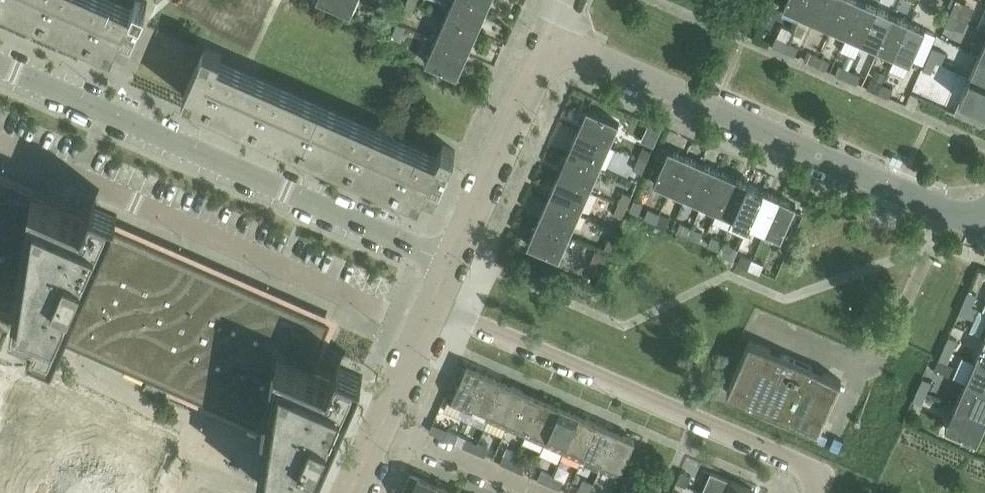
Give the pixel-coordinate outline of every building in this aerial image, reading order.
[(101,0),(0,0),(0,2),(113,52),(121,32),(133,37),(144,14),(143,13),(148,2),(143,0),(135,0),(130,13),(101,0)] [(357,0),(319,0),(351,14),(357,0)] [(408,0),(403,11),(411,15),(416,4),(408,0)] [(469,0),(453,0),(446,17),(478,31),(488,8),(469,0)] [(488,8),(491,0),(469,0),(488,8)] [(799,14),(806,0),(787,0),(784,7),(799,14)] [(799,14),(816,21),(825,0),(806,0),(799,14)] [(816,21),(831,28),(844,0),(825,0),(816,21)] [(859,0),(844,0),(831,28),(847,35),(862,2),(859,0)] [(878,8),(862,2),(847,35),(863,42),(878,8)] [(955,4),(951,14),(959,18),(963,7),(955,4)] [(894,15),(878,8),(863,42),(879,49),(894,15)] [(396,14),(388,10),(383,21),(391,25),(396,14)] [(959,18),(951,14),(945,26),(954,29),(959,18)] [(909,22),(894,15),(879,49),(894,56),(909,22)] [(478,31),(446,17),(436,40),(467,54),(478,31)] [(926,30),(909,22),(894,56),(911,63),(913,59),(926,30)] [(397,24),(392,34),(401,38),(405,27),(397,24)] [(926,30),(913,59),(923,64),(937,34),(926,30)] [(773,45),(784,50),(787,42),(777,37),(773,45)] [(467,54),(436,40),(426,63),(458,77),(467,54)] [(799,47),(787,42),(784,50),(795,55),(799,47)] [(217,65),(220,60),(222,54),(205,47),(184,96),(420,200),(421,197),(433,202),(456,150),(443,145),(436,161),(217,65)] [(941,51),(933,48),(929,58),(937,61),(941,51)] [(804,59),(815,64),(819,56),(808,51),(804,59)] [(981,54),(971,76),(984,83),(984,56),(981,54)] [(830,61),(819,56),(815,64),(826,69),(830,61)] [(937,61),(929,58),(924,70),(932,73),(937,61)] [(836,73),(847,78),(850,70),(840,65),(836,73)] [(861,75),(850,70),(847,78),(858,83),(861,75)] [(971,76),(960,100),(984,111),(984,83),(971,76)] [(868,87),(878,92),(882,84),(871,79),(868,87)] [(893,89),(882,84),(878,92),(889,97),(893,89)] [(960,100),(955,111),(984,124),(984,111),(960,100)] [(588,109),(578,131),(610,145),(620,123),(588,109)] [(650,122),(642,140),(654,146),(662,128),(650,122)] [(578,131),(568,154),(600,168),(610,145),(578,131)] [(643,147),(639,158),(647,161),(651,151),(643,147)] [(669,149),(654,183),(670,190),(685,156),(669,149)] [(568,154),(558,176),(590,190),(600,168),(568,154)] [(685,156),(670,190),(687,197),(701,163),(685,156)] [(647,161),(639,158),(633,169),(642,173),(647,161)] [(701,163),(687,197),(702,204),(717,170),(701,163)] [(717,170),(702,204),(718,211),(733,177),(717,170)] [(558,176),(548,198),(580,213),(590,190),(558,176)] [(12,317),(36,327),(61,338),(170,386),(266,429),(265,435),(259,478),(265,481),(268,482),(281,488),(284,489),(293,492),(308,492),(312,484),(323,460),(325,455),(352,393),(354,389),(356,386),(358,381),(364,365),(340,354),(333,370),(327,382),(308,374),(311,367),(331,323),(108,224),(114,209),(90,198),(83,213),(66,206),(45,197),(0,177),(0,312),(12,317)] [(733,177),(718,211),(734,218),(749,184),(733,177)] [(764,191),(749,184),(734,218),(749,225),(764,191)] [(781,198),(764,191),(749,225),(766,232),(781,198)] [(623,192),(619,203),(627,206),(631,195),(623,192)] [(548,198),(538,221),(570,235),(580,213),(548,198)] [(796,205),(781,198),(766,232),(781,239),(796,205)] [(635,200),(630,211),(637,214),(642,203),(635,200)] [(627,206),(619,203),(614,214),(622,217),(627,206)] [(645,217),(656,222),(659,214),(648,209),(645,217)] [(670,219),(659,214),(656,222),(667,227),(670,219)] [(560,259),(570,235),(538,221),(528,245),(560,259)] [(681,223),(677,231),(688,236),(692,228),(681,223)] [(699,241),(703,233),(692,228),(688,236),(699,241)] [(712,237),(708,245),(720,250),(723,242),(712,237)] [(609,239),(604,250),(612,253),(617,242),(609,239)] [(718,253),(718,254),(733,261),(739,249),(723,242),(722,245),(720,250),(718,253)] [(741,255),(738,263),(750,268),(753,260),(741,255)] [(764,265),(753,260),(750,268),(760,273),(764,265)] [(969,291),(964,301),(972,305),(977,295),(969,291)] [(972,305),(964,301),(959,313),(967,317),(972,305)] [(949,337),(944,347),(952,350),(957,340),(949,337)] [(781,354),(750,340),(727,392),(818,433),(842,380),(781,354)] [(976,360),(984,365),(984,340),(976,360)] [(952,350),(944,347),(939,359),(947,362),(952,350)] [(976,360),(966,383),(984,391),(984,365),(976,360)] [(460,364),(450,386),(457,389),(467,367),(460,364)] [(470,411),(485,375),(467,367),(457,389),(451,402),(463,407),(459,416),(466,419),(470,411)] [(504,383),(485,375),(470,411),(489,419),(504,383)] [(932,382),(924,378),(919,390),(927,393),(932,382)] [(523,392),(504,383),(489,419),(507,427),(523,392)] [(966,383),(956,406),(984,418),(984,391),(966,383)] [(927,393),(919,390),(914,400),(922,404),(927,393)] [(541,400),(523,392),(507,427),(526,435),(541,400)] [(560,408),(541,400),(526,435),(545,443),(560,408)] [(956,406),(946,429),(978,442),(984,426),(984,418),(956,406)] [(563,452),(579,416),(560,408),(545,443),(563,452)] [(597,424),(579,416),(563,452),(582,460),(597,424)] [(616,432),(597,424),(582,460),(601,468),(616,432)] [(448,430),(444,438),(456,443),(459,435),(448,430)] [(635,441),(616,432),(601,468),(619,476),(635,441)] [(467,438),(463,446),(474,451),(478,443),(467,438)] [(489,448),(478,443),(474,451),(485,456),(489,448)] [(504,454),(501,463),(512,468),(515,459),(504,454)] [(526,464),(515,459),(512,468),(523,472),(526,464)] [(542,471),(538,479),(549,484),(553,476),(542,471)] [(691,475),(681,471),(677,482),(687,487),(691,475)] [(702,492),(755,492),(755,491),(711,472),(702,492)] [(403,492),(411,492),(418,478),(411,474),(403,492)] [(564,481),(553,476),(549,484),(560,489),(564,481)] [(418,477),(411,492),(434,492),(437,486),(418,477)]
